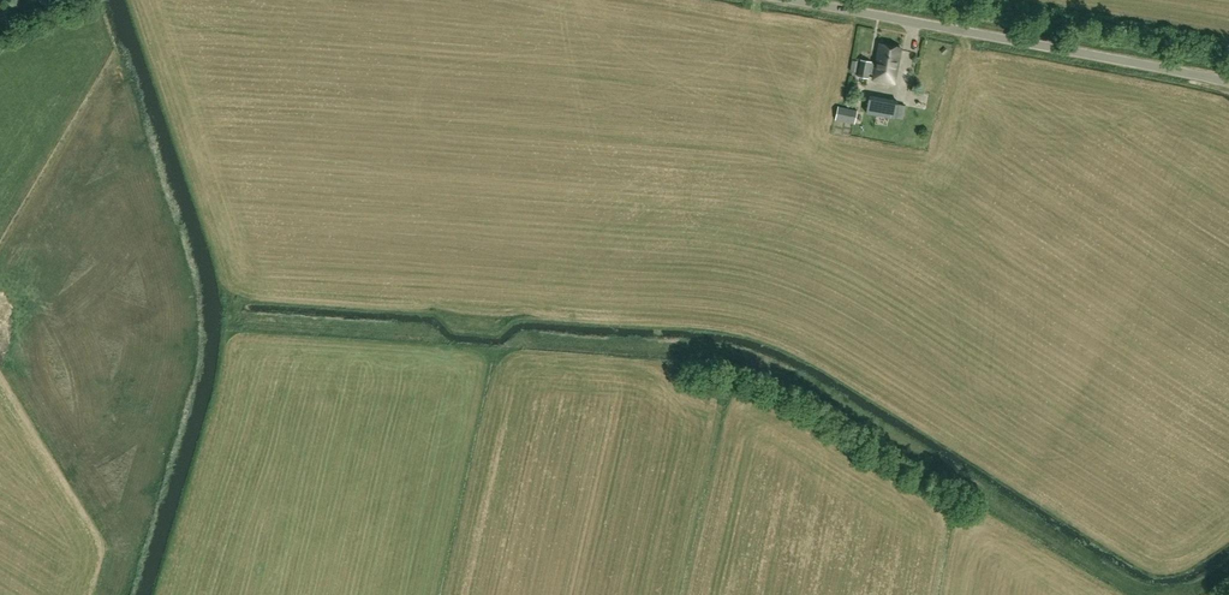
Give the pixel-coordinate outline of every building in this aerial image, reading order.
[(873,80),(894,84),(901,48),(880,44),(876,63),(861,60),(857,77),(868,79),(870,68),(875,69),(873,80)] [(897,104),(895,118),(903,120),(906,106),(897,104)] [(857,110),(838,107),(836,120),(854,123),(857,110)]
